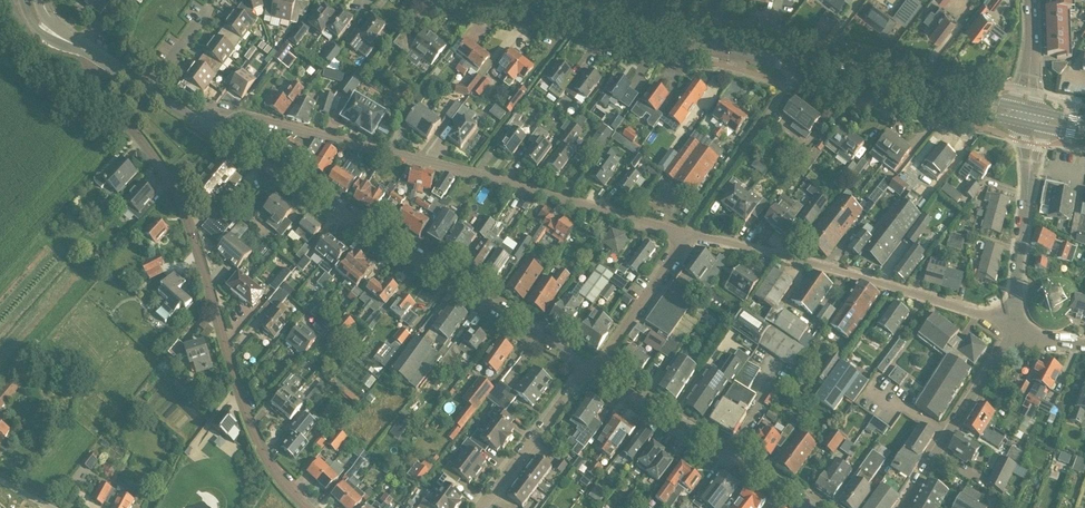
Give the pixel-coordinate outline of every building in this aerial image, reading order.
[(112,0),(87,0),(85,4),(101,15),(112,0)] [(241,5),(242,6),(252,13),(254,11),(264,7),(266,8),(267,8),(269,0),(245,0),(241,5)] [(286,0),(269,0),(267,8),(266,8),(265,15),(281,19),(286,0)] [(295,2),(296,0),(286,0),(281,19),(297,23),(299,16),(303,17),(306,12),(309,2),(302,1),(302,4),(295,2)] [(835,9),(843,0),(823,0),(835,9)] [(917,0),(904,0),(892,16),(905,26),(922,4),(917,0)] [(966,30),(971,34),(972,34),(972,35),(972,36),(973,37),(975,39),(976,39),(977,38),(978,39),(983,34),(983,31),(988,26),(991,29),(996,23),(993,20),(984,13),(989,6),(993,9),(1000,0),(984,0),(968,21),(971,24),(966,30)] [(1071,8),(1071,0),(1050,0),(1050,9),(1071,8)] [(886,34),(895,21),(888,16),(888,15),(873,4),(863,17),(878,29),(879,28),(886,34)] [(242,6),(238,11),(236,9),(230,17),(248,31),(249,30),(253,34),(261,22),(257,19),(258,18),(252,13),(242,6)] [(322,35),(336,15),(324,6),(310,25),(322,35)] [(956,20),(944,11),(939,7),(935,12),(932,10),(925,18),(933,25),(928,32),(934,36),(934,38),(937,40),(939,40),(940,41),(956,20)] [(1046,20),(1067,20),(1067,9),(1071,9),(1071,8),(1050,9),(1046,9),(1046,20)] [(338,38),(353,19),(340,9),(336,15),(322,35),(329,40),(334,35),(338,38)] [(238,44),(248,31),(230,17),(224,25),(226,27),(226,28),(223,32),(238,44)] [(371,46),(385,27),(374,18),(362,34),(357,30),(346,44),(356,52),(358,51),(366,57),(374,47),(371,46)] [(1046,32),(1068,31),(1067,20),(1046,20),(1046,32)] [(297,45),(309,29),(301,24),(289,40),(297,45)] [(446,44),(426,30),(417,42),(403,31),(393,44),(410,56),(413,51),(431,64),(446,44)] [(1047,44),(1068,43),(1068,31),(1046,32),(1047,44)] [(104,40),(108,35),(103,32),(99,37),(104,40)] [(238,44),(223,32),(219,37),(216,35),(210,43),(229,57),(238,44)] [(461,63),(456,70),(460,73),(469,61),(479,49),(468,40),(458,52),(465,58),(461,63)] [(262,50),(266,45),(262,42),(258,48),(262,50)] [(219,70),(229,57),(210,43),(204,51),(207,53),(203,58),(219,70)] [(285,67),(297,52),(285,43),(278,53),(277,53),(273,58),(274,58),(285,67)] [(457,43),(451,52),(454,54),(461,46),(457,43)] [(1047,55),(1056,55),(1068,55),(1068,43),(1047,44),(1047,55)] [(330,65),(341,50),(334,44),(322,60),(330,65)] [(253,55),(257,49),(253,46),(249,52),(253,55)] [(268,55),(272,49),(268,46),(264,52),(268,55)] [(469,61),(460,73),(464,76),(469,70),(470,71),(471,69),(477,74),(490,57),(479,49),(469,61)] [(520,53),(516,50),(514,50),(513,51),(512,51),(500,67),(505,71),(499,78),(504,83),(523,60),(519,56),(520,55),(520,53)] [(248,61),(253,55),(249,52),(244,57),(248,61)] [(274,58),(273,58),(269,55),(265,61),(269,64),(274,58)] [(219,70),(203,58),(200,63),(197,61),(191,69),(209,83),(219,70)] [(524,80),(534,68),(523,60),(504,83),(510,87),(519,76),(524,80)] [(565,92),(574,79),(569,76),(572,72),(559,62),(547,78),(554,84),(549,91),(560,99),(565,92)] [(1059,76),(1069,64),(1067,62),(1052,63),(1052,70),(1059,76)] [(326,68),(323,76),(341,82),(344,74),(326,68)] [(199,96),(209,83),(191,69),(185,77),(187,79),(184,84),(181,82),(178,86),(184,90),(186,87),(198,96),(199,96)] [(242,98),(256,79),(243,69),(229,88),(242,98)] [(574,79),(565,92),(575,99),(579,93),(587,99),(601,79),(590,70),(580,83),(574,79)] [(233,80),(237,74),(233,71),(228,77),(233,80)] [(350,96),(363,79),(349,75),(339,88),(350,96)] [(469,95),(481,80),(475,75),(466,87),(457,85),(455,92),(469,95)] [(229,85),(233,80),(228,77),(224,82),(229,85)] [(603,94),(598,91),(585,110),(590,113),(598,102),(605,107),(609,101),(608,101),(612,96),(619,101),(630,86),(617,77),(613,82),(612,81),(608,86),(609,86),(603,94)] [(480,95),(490,83),(484,78),(474,91),(480,95)] [(683,122),(706,90),(694,81),(663,123),(668,127),(675,116),(683,122)] [(284,119),(304,89),(294,82),(284,98),(274,91),(264,105),(284,119)] [(420,104),(431,90),(425,85),(414,99),(420,104)] [(513,109),(527,91),(520,86),(507,104),(513,109)] [(643,102),(640,100),(631,113),(640,119),(643,119),(646,114),(650,117),(647,122),(648,125),(653,129),(662,116),(656,111),(667,95),(655,86),(643,102)] [(329,114),(334,96),(326,93),(320,112),(329,114)] [(373,137),(386,114),(356,95),(342,118),(373,137)] [(314,103),(300,99),(286,118),(308,124),(316,103),(315,102),(314,103)] [(793,129),(806,138),(814,127),(821,132),(828,121),(821,116),(820,118),(795,99),(783,115),(796,124),(793,129)] [(713,136),(716,138),(737,109),(725,100),(712,118),(720,123),(712,135),(713,136)] [(452,119),(463,105),(457,101),(446,115),(452,119)] [(495,104),(489,113),(500,121),(506,113),(495,104)] [(461,148),(477,127),(471,122),(476,115),(463,105),(452,119),(459,125),(449,138),(461,148)] [(417,132),(430,114),(420,106),(406,124),(417,132)] [(605,122),(613,128),(622,115),(614,109),(605,122)] [(736,135),(749,117),(737,109),(716,138),(712,143),(717,146),(721,141),(729,130),(736,135)] [(512,157),(526,138),(519,132),(524,125),(519,122),(523,117),(517,112),(507,127),(512,131),(499,148),(512,157)] [(428,140),(441,122),(430,114),(417,132),(428,140)] [(266,142),(272,131),(247,124),(244,130),(266,142)] [(559,173),(575,152),(578,149),(573,145),(583,131),(574,124),(560,142),(563,144),(547,164),(559,173)] [(603,148),(614,134),(613,132),(604,125),(590,142),(600,149),(602,147),(603,148)] [(537,167),(552,148),(545,142),(550,135),(539,127),(528,141),(534,145),(525,158),(537,167)] [(633,142),(638,136),(627,129),(623,135),(633,142)] [(837,155),(850,138),(849,138),(838,129),(825,146),(836,155),(837,155)] [(695,133),(691,139),(697,144),(702,138),(695,133)] [(887,157),(900,141),(888,133),(876,149),(877,149),(872,156),(877,159),(882,153),(887,157)] [(844,181),(848,175),(856,165),(851,162),(864,144),(851,135),(849,138),(850,138),(837,155),(843,160),(847,163),(842,171),(838,177),(844,181)] [(295,140),(292,138),(285,149),(308,163),(313,154),(315,156),(322,144),(310,141),(307,146),(296,139),(295,140)] [(943,138),(923,164),(938,175),(958,149),(943,138)] [(697,144),(691,139),(687,145),(686,144),(673,162),(674,162),(665,175),(669,178),(693,195),(719,159),(697,144)] [(627,141),(623,147),(634,154),(638,149),(627,141)] [(899,166),(911,150),(900,141),(887,157),(888,158),(883,164),(888,168),(894,172),(898,166),(899,166)] [(800,166),(796,171),(803,177),(822,154),(820,152),(825,146),(820,143),(815,149),(814,148),(812,151),(800,166)] [(324,174),(338,152),(326,145),(313,167),(324,174)] [(807,147),(796,162),(800,166),(812,151),(807,147)] [(605,186),(610,178),(609,177),(618,165),(608,159),(613,153),(607,149),(603,155),(604,156),(590,176),(605,186)] [(643,158),(640,156),(636,153),(628,163),(628,164),(635,170),(643,158)] [(982,179),(985,175),(991,166),(973,154),(959,174),(967,180),(970,176),(977,181),(979,177),(982,179)] [(362,174),(354,168),(358,162),(351,157),(343,170),(338,167),(329,181),(346,193),(358,176),(360,177),(362,174)] [(118,194),(136,174),(120,158),(102,177),(101,176),(98,176),(95,179),(95,183),(101,188),(106,183),(118,194)] [(223,159),(221,160),(219,158),(194,188),(211,202),(229,181),(235,186),(242,178),(236,173),(237,173),(236,172),(235,170),(233,168),(231,168),(226,164),(226,162),(223,159)] [(665,158),(657,169),(665,175),(673,163),(665,158)] [(419,191),(424,170),(413,167),(409,183),(416,185),(414,190),(419,191)] [(641,177),(646,171),(641,167),(636,173),(631,170),(619,186),(628,193),(641,177)] [(663,174),(652,167),(648,173),(659,180),(663,174)] [(431,189),(435,173),(424,170),(419,191),(423,192),(424,187),(431,189)] [(851,185),(859,174),(854,170),(846,181),(851,185)] [(817,177),(811,172),(807,178),(813,183),(817,177)] [(444,204),(446,200),(443,199),(455,179),(446,173),(433,194),(442,200),(441,202),(444,204)] [(377,185),(381,179),(374,175),(370,181),(377,185)] [(900,196),(908,187),(896,178),(889,187),(900,196)] [(729,193),(722,203),(734,213),(747,195),(740,189),(742,186),(738,183),(732,179),(724,190),(729,193)] [(376,189),(366,182),(364,185),(362,184),(359,188),(362,190),(356,199),(365,205),(376,189)] [(390,196),(395,188),(396,186),(391,182),(387,188),(382,185),(378,190),(376,189),(365,205),(374,211),(386,193),(390,196)] [(963,192),(972,199),(980,189),(971,182),(963,192)] [(140,223),(155,206),(150,202),(155,195),(141,183),(125,201),(129,205),(125,209),(140,223)] [(1074,209),(1076,194),(1068,193),(1069,187),(1045,183),(1041,204),(1074,209)] [(396,200),(399,196),(393,192),(397,186),(396,186),(395,188),(390,196),(392,197),(396,200)] [(842,194),(829,211),(831,213),(834,210),(840,214),(840,213),(843,216),(843,217),(852,224),(863,210),(867,214),(875,204),(870,200),(867,204),(863,201),(859,207),(856,205),(849,199),(853,194),(846,188),(842,194)] [(875,204),(883,194),(877,188),(868,199),(870,200),(875,204)] [(777,229),(775,231),(781,235),(782,233),(787,237),(797,223),(801,218),(811,225),(830,199),(820,191),(813,201),(811,202),(804,212),(801,210),(803,207),(796,202),(795,204),(776,229),(777,229)] [(747,195),(734,213),(746,222),(753,212),(758,216),(767,203),(762,200),(761,201),(749,192),(747,195)] [(985,200),(984,202),(989,203),(987,212),(1004,217),(1009,200),(992,195),(986,194),(985,200)] [(775,206),(765,220),(776,229),(795,204),(784,195),(779,201),(784,205),(780,210),(775,206)] [(282,235),(291,223),(286,218),(293,209),(276,196),(265,210),(275,218),(273,220),(279,225),(276,230),(282,235)] [(401,204),(404,200),(399,196),(396,200),(401,204)] [(389,221),(398,208),(393,205),(396,200),(392,197),(380,215),(389,221)] [(423,206),(425,202),(419,198),(416,202),(423,206)] [(880,227),(882,228),(882,227),(899,241),(920,214),(914,210),(904,202),(899,198),(885,216),(887,217),(880,227)] [(444,204),(441,202),(436,199),(432,206),(425,202),(423,206),(439,216),(447,205),(447,206),(449,203),(446,200),(444,204)] [(1071,222),(1074,209),(1041,204),(1041,207),(1048,208),(1047,217),(1071,222)] [(409,230),(417,216),(418,214),(407,206),(397,222),(409,230)] [(546,207),(539,217),(545,221),(552,211),(546,207)] [(458,220),(444,210),(439,218),(439,217),(427,234),(442,244),(454,226),(458,220)] [(829,211),(806,240),(827,256),(852,224),(843,217),(843,216),(840,213),(840,214),(834,210),(831,213),(829,211)] [(248,224),(254,218),(246,212),(241,218),(248,224)] [(985,219),(982,229),(999,234),(1004,217),(987,212),(985,219)] [(216,231),(224,222),(214,214),(206,223),(216,231)] [(420,237),(430,221),(418,214),(417,216),(409,230),(420,237)] [(1078,233),(1081,215),(1075,214),(1071,232),(1078,233)] [(561,223),(549,215),(532,241),(532,240),(532,241),(537,245),(547,230),(554,234),(552,236),(559,241),(556,246),(560,249),(577,224),(566,216),(561,223)] [(484,238),(495,223),(485,216),(475,232),(484,238)] [(308,243),(313,237),(321,228),(308,217),(300,227),(295,233),(301,238),(308,243)] [(163,226),(157,220),(150,228),(149,228),(140,237),(152,249),(168,231),(168,230),(168,228),(165,225),(163,226)] [(497,237),(505,226),(497,221),(490,230),(491,230),(469,262),(478,269),(494,247),(490,243),(495,236),(497,237)] [(913,243),(925,227),(918,221),(906,238),(913,243)] [(219,242),(231,228),(224,222),(216,231),(206,223),(202,228),(219,242)] [(217,251),(238,270),(252,253),(238,241),(248,229),(240,222),(230,234),(231,235),(217,251)] [(474,229),(465,223),(461,228),(458,226),(441,249),(459,261),(477,234),(473,231),(474,229)] [(877,234),(866,225),(848,248),(859,257),(864,252),(877,234)] [(882,228),(881,228),(877,234),(864,252),(881,265),(899,241),(882,227),(882,228)] [(619,257),(624,251),(622,250),(628,241),(625,234),(612,229),(603,242),(613,250),(612,252),(619,257)] [(1051,251),(1056,236),(1037,229),(1031,244),(1051,251)] [(961,250),(964,241),(965,237),(951,233),(947,247),(961,250)] [(324,260),(339,242),(330,235),(315,253),(324,260)] [(514,266),(527,247),(532,241),(532,240),(525,236),(513,252),(502,244),(483,272),(494,280),(507,262),(514,266)] [(533,252),(537,246),(537,245),(532,241),(527,247),(533,252)] [(621,266),(617,271),(624,276),(630,268),(634,271),(639,264),(642,267),(656,249),(645,241),(631,259),(630,258),(625,265),(621,266)] [(333,268),(348,250),(339,242),(324,260),(319,267),(326,273),(317,283),(323,289),(332,278),(328,274),(333,268)] [(1066,261),(1072,246),(1072,245),(1063,243),(1058,259),(1066,261)] [(302,260),(311,249),(306,244),(296,255),(302,260)] [(999,266),(1003,249),(986,244),(981,261),(999,266)] [(904,281),(925,254),(912,245),(892,272),(904,281)] [(706,255),(696,248),(681,269),(682,270),(705,286),(709,289),(729,261),(720,255),(716,259),(707,253),(706,255)] [(362,268),(367,261),(356,251),(338,271),(347,279),(342,285),(343,286),(359,265),(362,268)] [(146,273),(164,263),(161,256),(142,265),(146,273)] [(303,272),(312,261),(306,256),(297,267),(303,272)] [(523,299),(544,269),(527,257),(506,288),(523,299)] [(929,265),(924,282),(941,286),(946,269),(948,263),(943,261),(932,258),(930,265),(929,265)] [(1045,270),(1047,261),(1037,259),(1036,268),(1045,270)] [(357,287),(374,267),(367,261),(362,268),(359,265),(343,286),(351,293),(356,287),(357,287)] [(567,313),(559,323),(566,329),(569,325),(572,326),(577,319),(574,317),(577,313),(575,311),(585,298),(593,304),(614,275),(615,274),(617,271),(603,261),(600,266),(583,288),(579,294),(580,295),(567,313)] [(994,283),(999,266),(981,261),(977,278),(994,283)] [(739,266),(728,283),(749,297),(750,294),(760,280),(739,266)] [(239,299),(251,284),(244,278),(249,273),(244,268),(228,287),(233,291),(231,293),(239,299)] [(279,287),(284,282),(292,273),(285,268),(270,287),(276,292),(279,288),(279,287)] [(544,313),(570,274),(562,268),(553,281),(544,275),(527,301),(544,313)] [(774,310),(793,282),(774,269),(755,297),(774,310)] [(946,269),(941,286),(958,291),(963,274),(946,269)] [(668,341),(672,335),(671,335),(679,323),(705,286),(682,270),(646,321),(659,330),(657,334),(668,341)] [(812,314),(832,285),(812,271),(792,300),(812,314)] [(166,323),(172,316),(182,305),(186,309),(192,302),(178,289),(185,281),(175,272),(161,287),(163,288),(159,293),(168,301),(156,314),(166,323)] [(615,274),(614,275),(610,282),(623,291),(628,284),(615,274)] [(631,288),(640,294),(648,282),(639,276),(631,288)] [(1028,302),(1028,305),(1028,308),(1028,310),(1029,312),(1030,314),(1031,316),(1032,318),(1033,320),(1034,321),(1035,321),(1035,322),(1036,323),(1037,323),(1038,324),(1040,325),(1043,327),(1045,328),(1048,328),(1051,329),(1054,329),(1056,329),(1058,329),(1060,328),(1062,328),(1065,327),(1067,326),(1069,325),(1070,323),(1071,324),(1072,324),(1072,323),(1057,311),(1058,310),(1059,310),(1060,309),(1060,308),(1061,308),(1061,307),(1062,306),(1062,305),(1070,312),(1077,294),(1079,295),(1078,293),(1078,291),(1076,289),(1075,287),(1074,286),(1072,284),(1071,283),(1069,281),(1067,280),(1065,279),(1063,278),(1061,278),(1059,277),(1057,277),(1054,277),(1052,277),(1049,277),(1046,278),(1044,279),(1042,280),(1039,281),(1037,282),(1036,281),(1035,282),(1050,295),(1049,296),(1048,296),(1048,297),(1047,297),(1047,298),(1046,298),(1046,299),(1046,300),(1031,288),(1030,288),(1031,289),(1030,292),(1029,295),(1028,298),(1028,302)] [(253,307),(268,288),(262,284),(256,278),(251,284),(239,299),(246,305),(248,303),(253,307)] [(380,286),(374,282),(359,300),(366,305),(363,309),(367,312),(370,309),(377,314),(366,327),(372,331),(384,316),(379,313),(398,289),(388,281),(385,286),(382,284),(380,286)] [(848,338),(880,295),(859,281),(829,325),(848,338)] [(279,288),(289,296),(292,298),(297,292),(284,282),(279,287),(279,288)] [(607,301),(616,289),(609,284),(601,297),(607,301)] [(550,316),(559,323),(567,313),(580,295),(579,294),(583,288),(579,285),(570,297),(566,294),(561,301),(550,316)] [(281,305),(289,296),(279,288),(276,292),(271,298),(276,303),(267,315),(271,319),(263,329),(275,338),(289,321),(282,315),(287,309),(281,305)] [(718,310),(724,300),(708,289),(702,299),(718,310)] [(1070,312),(1074,314),(1081,296),(1079,295),(1077,294),(1070,312)] [(633,300),(626,295),(621,301),(629,306),(633,300)] [(413,324),(418,317),(410,310),(414,304),(403,296),(391,312),(402,320),(404,318),(413,324)] [(1074,314),(1084,318),(1084,297),(1081,296),(1074,314)] [(316,318),(321,312),(324,309),(315,300),(309,307),(305,311),(311,315),(316,318)] [(430,348),(436,340),(435,340),(459,308),(450,302),(430,329),(428,331),(429,332),(421,342),(414,336),(409,343),(408,342),(405,346),(387,368),(398,376),(394,381),(402,386),(430,348)] [(887,340),(891,334),(893,336),(909,313),(893,302),(877,324),(879,325),(875,331),(887,340)] [(826,326),(835,312),(827,306),(817,320),(826,326)] [(447,342),(467,315),(459,308),(435,340),(436,340),(443,346),(446,342),(447,342)] [(732,327),(759,345),(771,326),(744,308),(732,327)] [(586,341),(599,322),(603,316),(595,311),(578,336),(586,341)] [(798,342),(808,327),(784,311),(775,326),(798,342)] [(964,345),(955,338),(959,332),(935,314),(919,335),(943,353),(948,357),(917,407),(938,420),(970,370),(965,367),(968,362),(974,367),(987,350),(970,337),(964,345)] [(330,331),(335,325),(323,316),(319,321),(330,331)] [(603,316),(599,322),(586,341),(597,349),(609,333),(607,331),(613,323),(609,320),(603,316)] [(335,347),(354,324),(346,317),(327,340),(335,347)] [(644,333),(648,328),(638,322),(628,337),(634,341),(641,331),(644,333)] [(313,327),(316,330),(314,332),(323,340),(329,332),(317,323),(313,327)] [(304,354),(318,337),(301,324),(287,341),(304,354)] [(796,368),(809,350),(772,326),(760,344),(796,368)] [(476,351),(486,338),(474,329),(459,348),(455,345),(447,354),(438,366),(446,372),(462,351),(473,360),(479,352),(476,351)] [(657,334),(651,331),(644,343),(659,354),(660,353),(668,341),(657,334)] [(387,368),(405,346),(408,342),(407,341),(411,336),(405,332),(397,342),(391,347),(387,343),(375,359),(387,368)] [(671,360),(683,342),(672,335),(668,341),(660,353),(671,360)] [(513,349),(498,339),(493,347),(486,356),(487,356),(482,363),(497,373),(513,349)] [(883,374),(897,354),(905,344),(900,340),(877,370),(883,374)] [(185,349),(182,348),(184,346),(179,341),(166,356),(170,359),(172,356),(178,361),(187,358),(190,367),(194,366),(196,372),(212,367),(204,343),(185,349)] [(629,369),(633,363),(631,361),(636,352),(635,352),(637,349),(636,349),(637,347),(632,344),(619,363),(629,369)] [(416,389),(441,356),(430,348),(402,386),(406,389),(410,384),(416,389)] [(638,376),(650,358),(637,349),(635,352),(636,352),(631,361),(633,363),(629,369),(638,376)] [(703,418),(728,382),(731,384),(750,357),(738,349),(723,372),(713,365),(709,369),(685,405),(703,418)] [(834,350),(815,377),(825,384),(825,383),(833,372),(841,362),(844,358),(834,350)] [(688,368),(691,363),(677,355),(657,386),(667,393),(681,370),(683,371),(686,367),(688,368)] [(825,384),(815,397),(834,411),(844,396),(852,401),(854,402),(869,381),(842,362),(845,358),(844,358),(841,362),(833,372),(825,383),(825,384)] [(1024,407),(1030,410),(1036,399),(1035,398),(1042,386),(1054,365),(1045,360),(1034,380),(1038,382),(1024,407)] [(748,390),(753,382),(751,381),(759,369),(748,362),(733,386),(733,385),(709,422),(732,436),(746,413),(745,412),(756,395),(748,390)] [(676,399),(697,367),(691,363),(688,368),(686,367),(683,371),(681,370),(667,393),(676,399)] [(1036,399),(1030,410),(1026,418),(1030,420),(1031,419),(1032,419),(1043,400),(1044,400),(1047,395),(1044,393),(1047,388),(1051,390),(1062,369),(1054,365),(1042,386),(1035,398),(1036,399)] [(900,386),(908,375),(897,366),(888,378),(900,386)] [(533,406),(552,381),(534,367),(514,392),(501,381),(487,398),(505,412),(518,394),(533,406)] [(29,385),(34,379),(24,369),(18,375),(29,385)] [(366,373),(361,383),(369,388),(375,378),(366,373)] [(292,388),(298,380),(292,375),(283,385),(287,389),(289,387),(292,389),(288,393),(285,390),(272,405),(274,406),(271,409),(278,414),(280,412),(281,413),(298,393),(292,388)] [(362,402),(333,377),(324,388),(332,394),(336,389),(358,407),(362,402)] [(453,441),(495,388),(480,377),(462,400),(468,405),(453,423),(457,426),(448,437),(453,441)] [(1075,408),(1071,420),(1081,423),(1084,412),(1084,379),(1075,408)] [(1024,394),(1030,383),(1025,381),(1019,392),(1024,394)] [(18,389),(10,382),(0,394),(0,408),(1,409),(18,389)] [(183,395),(188,389),(180,382),(175,387),(183,395)] [(309,407),(320,394),(315,390),(304,403),(309,407)] [(305,397),(299,392),(298,393),(281,413),(291,421),(303,405),(300,403),(305,397)] [(587,394),(571,417),(581,423),(576,430),(582,434),(576,442),(578,444),(572,452),(578,457),(602,424),(594,418),(603,405),(587,394)] [(1000,427),(1003,422),(998,419),(997,419),(993,416),(995,412),(979,402),(974,410),(996,424),(1000,427)] [(1054,406),(1050,414),(1056,417),(1060,409),(1054,406)] [(140,407),(135,413),(141,419),(147,412),(140,407)] [(508,443),(513,437),(511,435),(514,430),(507,424),(511,418),(496,407),(488,417),(494,422),(489,428),(508,443)] [(774,422),(778,416),(770,410),(766,417),(774,422)] [(1003,439),(1006,435),(1000,432),(1001,431),(994,427),(996,424),(974,410),(969,418),(1003,439)] [(238,426),(231,421),(232,421),(223,414),(212,428),(221,435),(222,434),(228,439),(234,443),(241,435),(235,430),(238,426)] [(1014,433),(1022,421),(1010,414),(1002,426),(1014,433)] [(295,459),(307,444),(301,439),(314,423),(304,415),(291,431),(295,434),(283,449),(295,459)] [(620,430),(626,421),(616,415),(594,447),(602,452),(619,429),(620,430)] [(884,436),(889,427),(874,417),(868,425),(870,426),(867,430),(872,434),(875,430),(884,436)] [(999,447),(1003,439),(969,418),(964,426),(999,447)] [(399,421),(393,429),(402,436),(403,434),(408,428),(399,421)] [(629,437),(635,428),(626,421),(620,430),(619,429),(602,452),(610,458),(626,435),(629,437)] [(796,426),(792,422),(790,425),(789,425),(782,434),(767,424),(762,434),(760,433),(756,440),(761,444),(759,447),(768,452),(772,445),(775,447),(782,436),(787,439),(795,429),(794,429),(796,426)] [(12,442),(5,438),(10,430),(0,424),(0,447),(6,451),(12,442)] [(899,498),(897,497),(921,459),(920,458),(935,435),(920,425),(905,448),(904,449),(880,485),(882,487),(866,507),(892,507),(899,498)] [(633,460),(653,434),(643,427),(633,440),(635,442),(626,455),(633,460)] [(508,443),(489,428),(484,435),(478,431),(471,440),(470,440),(483,450),(488,445),(498,452),(501,448),(503,449),(508,443)] [(336,452),(348,438),(339,430),(327,444),(336,452)] [(794,475),(817,444),(799,432),(776,464),(794,475)] [(834,453),(843,440),(832,432),(823,445),(834,453)] [(959,433),(950,447),(960,453),(957,457),(967,463),(969,459),(972,461),(973,459),(974,460),(976,460),(979,454),(979,453),(978,452),(981,447),(959,433)] [(483,450),(470,440),(471,440),(468,438),(460,449),(466,454),(461,460),(481,475),(485,469),(483,467),(486,462),(476,455),(481,449),(483,451),(483,450)] [(850,456),(847,454),(854,445),(847,440),(840,449),(847,454),(850,456)] [(854,445),(847,454),(850,456),(850,457),(860,443),(857,441),(854,445)] [(891,452),(878,442),(851,481),(850,480),(848,482),(849,483),(845,488),(847,489),(838,502),(847,507),(860,507),(871,492),(870,487),(867,485),(891,452)] [(647,473),(664,451),(653,443),(636,465),(647,473)] [(359,458),(365,451),(357,445),(352,452),(359,458)] [(1016,465),(1023,452),(1012,447),(1006,458),(1016,465)] [(658,482),(673,462),(662,454),(664,451),(647,473),(658,482)] [(97,461),(89,454),(82,464),(90,470),(97,461)] [(1077,456),(1072,470),(1084,474),(1084,458),(1077,456)] [(351,494),(353,492),(357,488),(358,487),(351,481),(358,473),(366,461),(360,457),(352,468),(352,469),(351,468),(347,474),(343,478),(346,482),(344,484),(333,496),(342,504),(351,494)] [(544,478),(552,468),(537,457),(530,467),(544,478)] [(1005,459),(1000,457),(986,485),(1003,493),(1016,465),(1006,458),(1005,459)] [(578,471),(584,462),(579,458),(572,466),(578,471)] [(317,481),(335,463),(333,464),(329,460),(324,465),(320,461),(308,473),(317,481)] [(481,475),(461,460),(456,467),(450,463),(442,473),(455,482),(459,476),(470,484),(473,480),(476,482),(481,475)] [(561,473),(567,465),(561,460),(554,469),(561,473)] [(588,486),(595,477),(594,477),(602,466),(595,460),(586,470),(588,471),(583,477),(584,478),(581,481),(588,486)] [(835,460),(815,488),(824,493),(834,478),(843,465),(835,460)] [(430,472),(417,462),(407,475),(420,485),(430,472)] [(430,471),(433,466),(427,462),(424,466),(430,471)] [(317,481),(326,490),(344,471),(335,463),(317,481)] [(689,469),(680,463),(655,498),(663,503),(659,507),(665,507),(666,507),(666,506),(664,504),(680,483),(678,481),(681,476),(683,478),(689,469)] [(834,478),(824,493),(832,499),(852,472),(844,466),(843,465),(834,478)] [(537,487),(544,478),(530,467),(523,476),(537,487)] [(689,469),(683,478),(681,476),(678,481),(680,483),(664,504),(666,506),(666,507),(668,507),(671,507),(684,490),(683,489),(685,486),(691,491),(701,478),(689,469)] [(737,486),(720,472),(699,499),(697,497),(692,505),(697,507),(702,507),(705,503),(711,507),(720,507),(737,486)] [(442,473),(441,473),(444,475),(436,485),(443,489),(437,496),(453,507),(459,507),(462,504),(460,503),(463,498),(453,490),(457,484),(455,482),(442,473)] [(530,497),(537,487),(523,476),(515,486),(530,497)] [(939,507),(948,492),(928,479),(918,496),(939,507)] [(93,500),(103,505),(105,502),(114,507),(131,507),(135,502),(133,501),(137,493),(121,484),(117,491),(113,489),(102,483),(93,500)] [(600,504),(607,494),(597,485),(588,496),(600,504)] [(523,507),(530,497),(515,486),(508,496),(523,507)] [(954,507),(984,507),(977,503),(981,495),(971,489),(966,486),(954,507)] [(342,504),(345,507),(355,507),(361,501),(361,500),(363,497),(367,502),(375,491),(370,487),(364,494),(357,488),(353,492),(342,504)] [(766,500),(748,487),(731,507),(760,507),(766,500)] [(385,504),(390,497),(386,494),(381,501),(385,504)] [(414,495),(410,500),(416,504),(419,499),(414,495)] [(437,496),(432,503),(426,499),(419,507),(453,507),(437,496)] [(939,507),(918,496),(912,507),(939,507)] [(391,507),(389,506),(394,500),(390,497),(385,504),(382,507),(381,507),(391,507)] [(693,503),(687,498),(680,507),(689,507),(693,503)]
